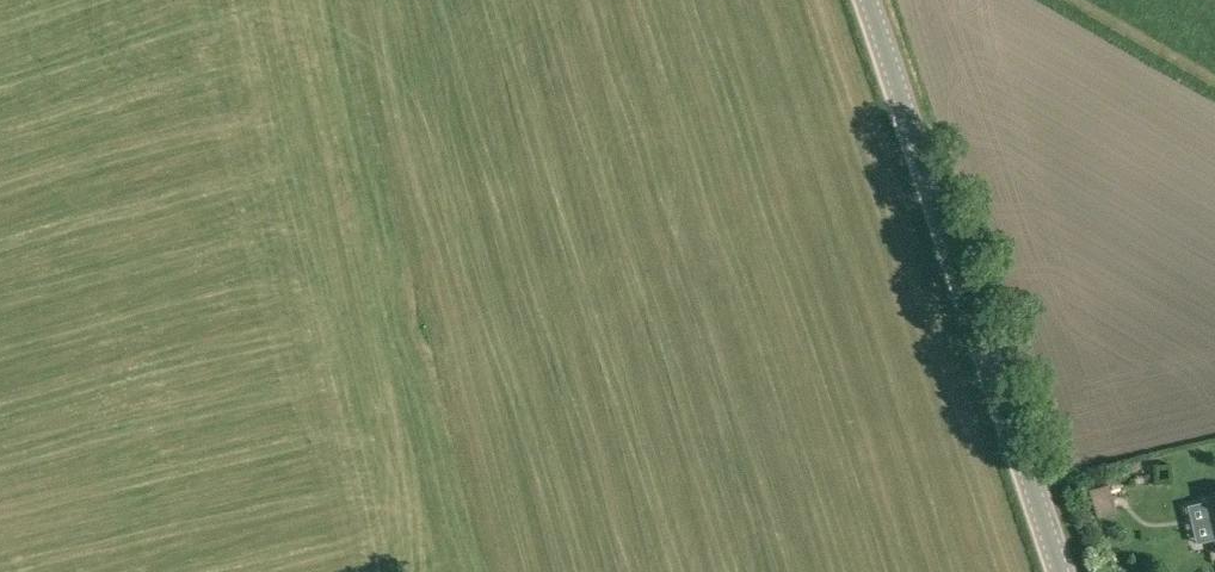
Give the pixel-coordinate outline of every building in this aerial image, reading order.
[(1130,484),(1099,494),(1106,516),(1137,507),(1130,484)] [(1202,505),(1206,523),(1211,521),(1214,538),(1214,496),(1205,498),(1207,504),(1202,505)]
